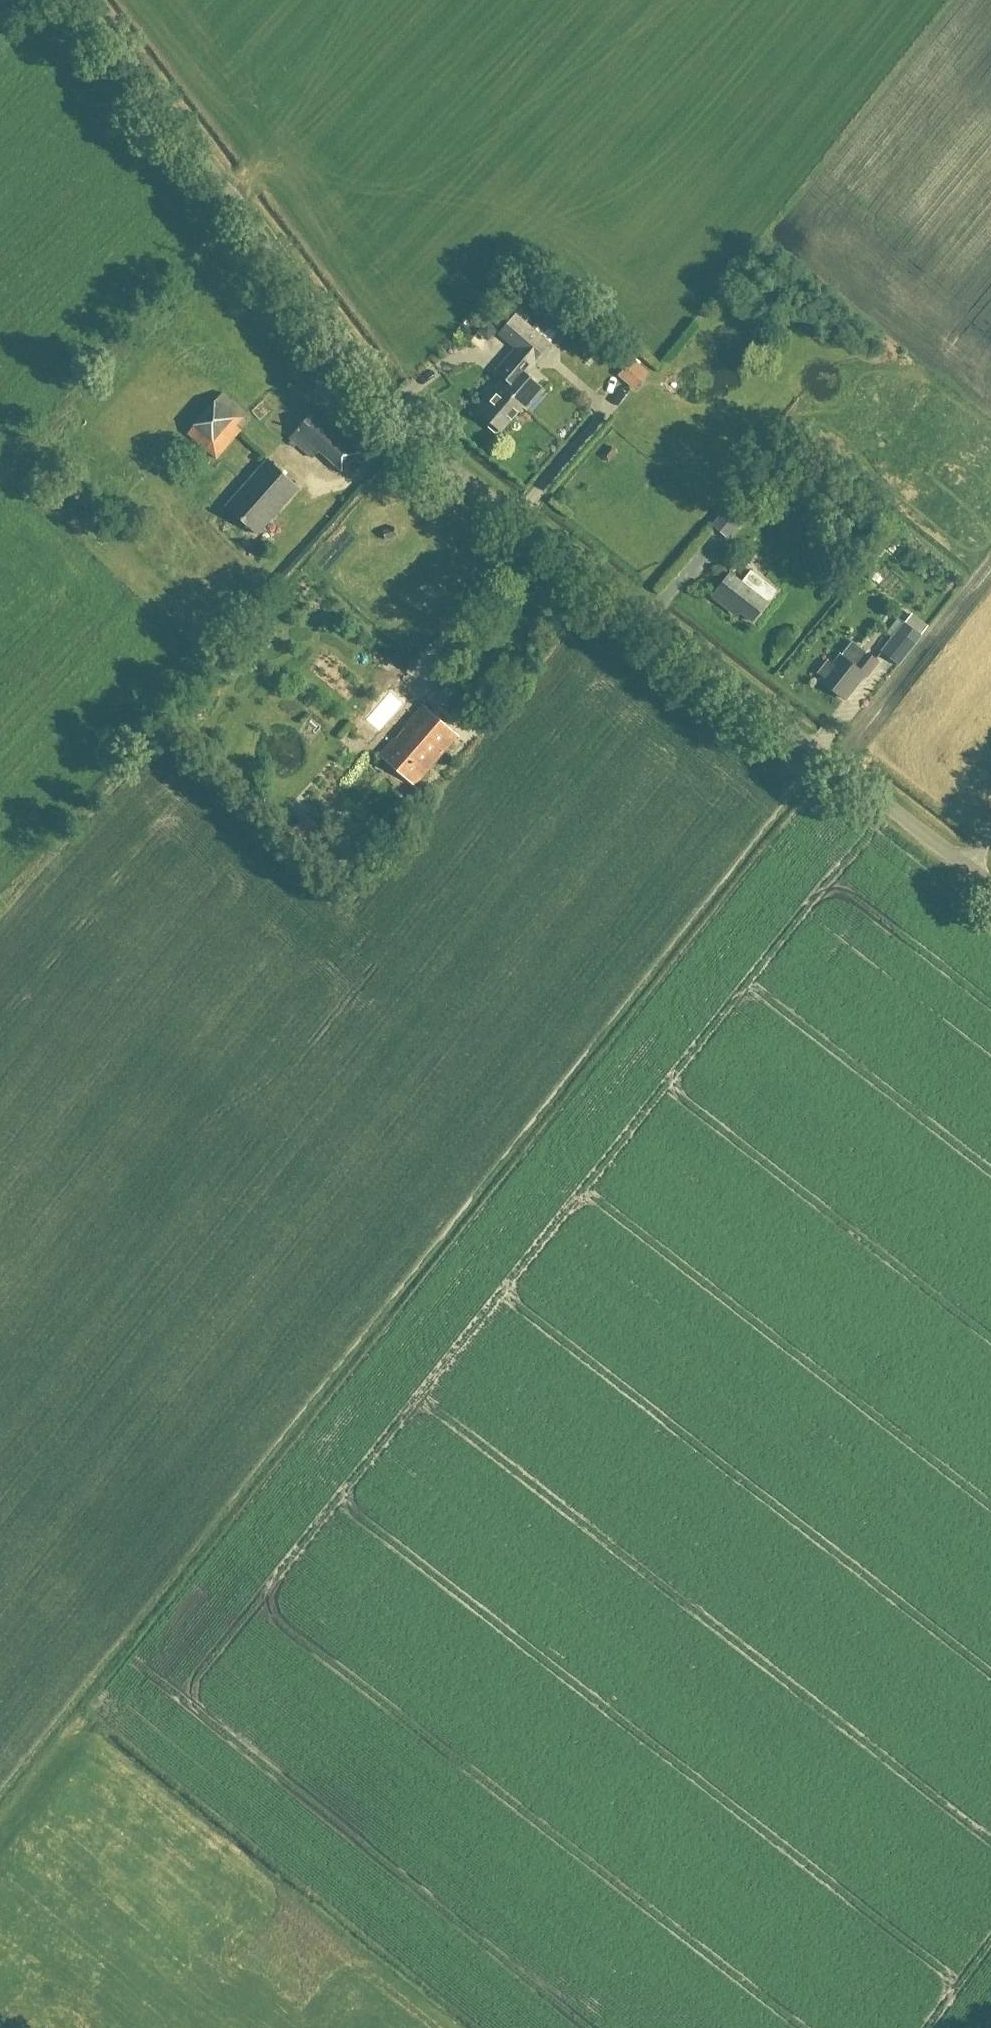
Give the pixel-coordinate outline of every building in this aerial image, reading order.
[(524,405),(523,405),(528,409),(545,389),(525,372),(550,343),(516,314),(500,332),(518,347),(497,371),(505,377),(504,379),(520,393),(515,398),(524,405)] [(648,374),(632,360),(619,375),(635,389),(648,374)] [(499,431),(501,430),(502,431),(523,405),(524,405),(515,398),(520,393),(504,379),(482,405),(486,408),(482,414),(492,422),(490,424),(490,427),(496,432),(499,431)] [(239,425),(248,413),(224,392),(188,434),(217,459),(244,430),(239,425)] [(346,473),(366,451),(318,407),(291,437),(313,457),(320,450),(346,473)] [(495,443),(503,458),(520,449),(511,433),(495,443)] [(260,533),(301,486),(299,485),(269,459),(270,459),(268,458),(228,505),(260,533)] [(752,505),(741,496),(715,526),(726,535),(752,505)] [(386,539),(399,535),(396,526),(384,529),(386,539)] [(753,622),(777,591),(751,571),(742,583),(730,574),(713,597),(732,612),(735,608),(753,622)] [(897,662),(920,632),(900,617),(887,633),(891,636),(881,651),(897,662)] [(825,677),(822,680),(846,698),(865,674),(868,677),(880,661),(879,661),(854,641),(843,655),(842,655),(835,664),(830,660),(820,673),(825,677)] [(371,742),(413,696),(398,682),(356,728),(371,742)] [(416,784),(459,735),(424,705),(381,753),(416,784)]
